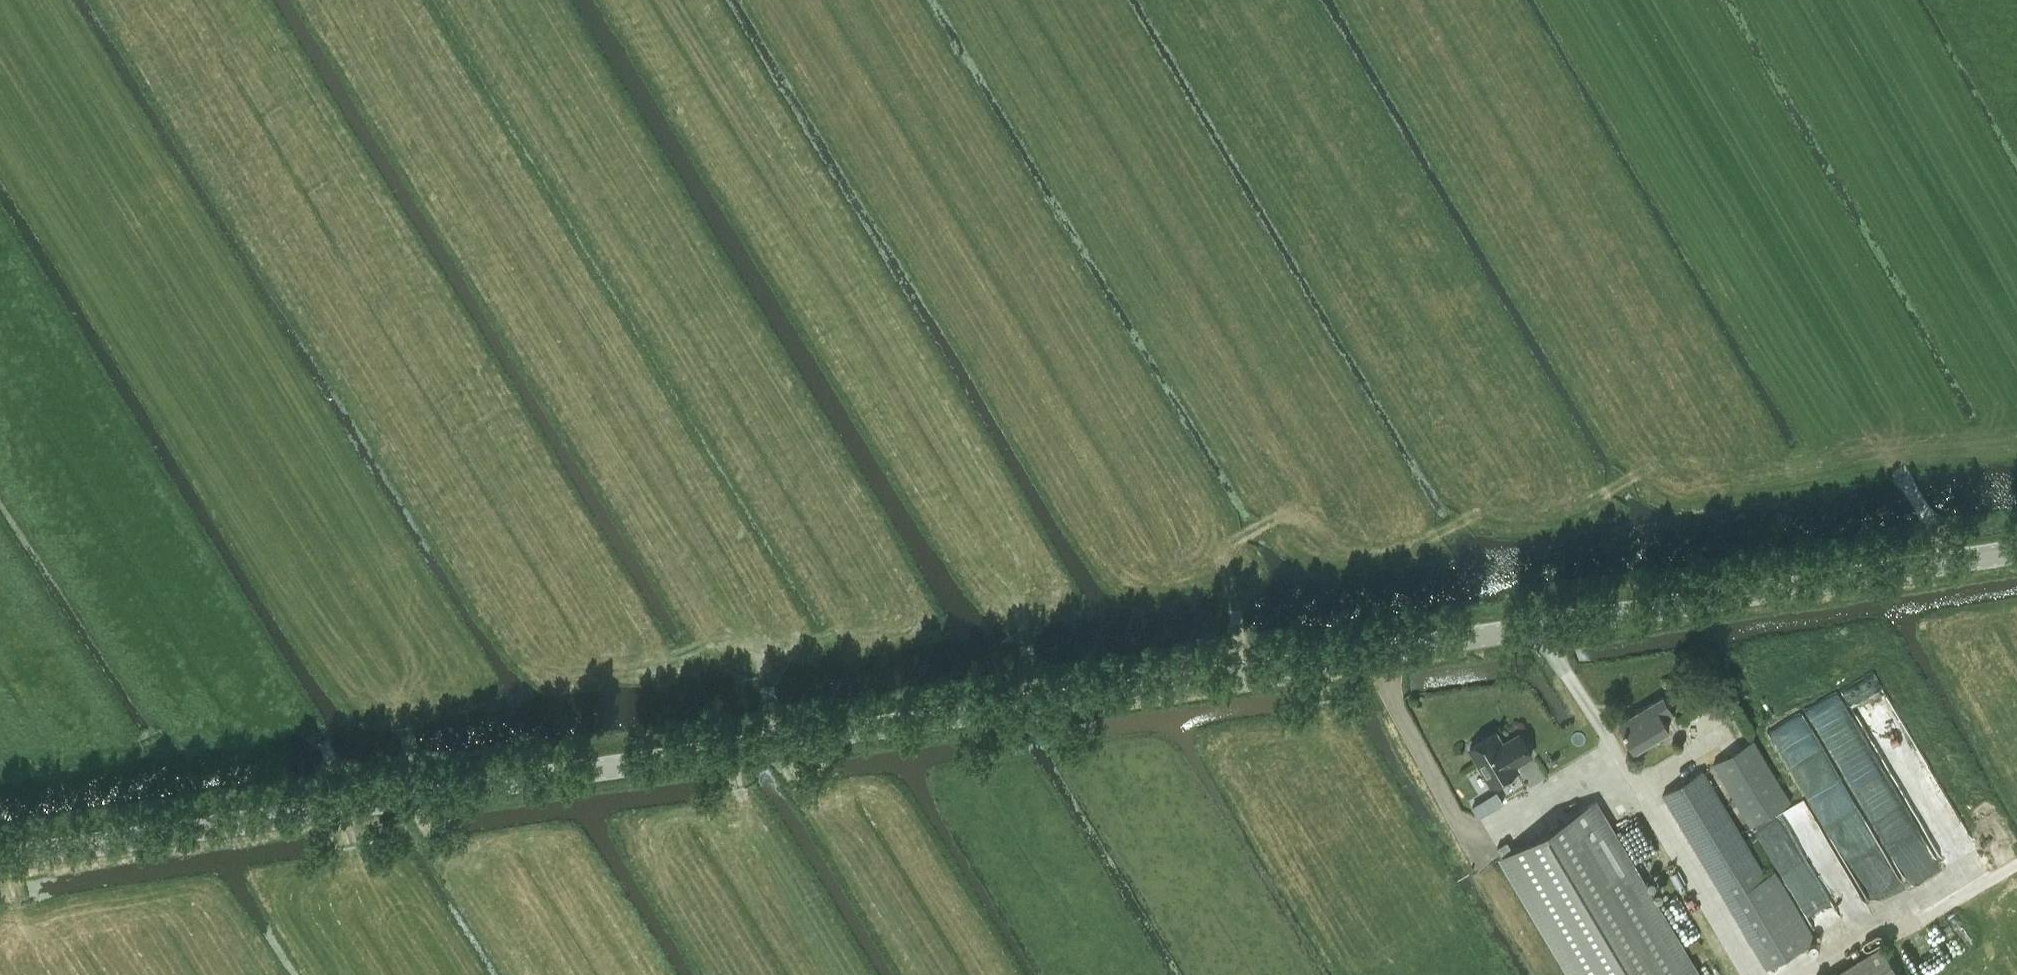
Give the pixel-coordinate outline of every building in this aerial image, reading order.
[(1664,717),(1674,712),(1664,695),(1621,720),(1636,746),(1669,726),(1664,717)] [(1724,716),(1729,711),(1724,705),(1719,710),(1724,716)] [(1520,733),(1503,743),(1496,731),(1470,747),(1492,784),(1518,768),(1516,764),(1532,754),(1520,733)] [(1713,764),(1751,827),(1752,828),(1793,804),(1754,739),(1714,764),(1713,764)] [(1704,770),(1663,795),(1665,795),(1768,966),(1815,939),(1777,876),(1771,880),(1751,846),(1760,841),(1752,828),(1751,827),(1743,833),(1704,770)] [(1575,974),(1697,974),(1641,880),(1644,879),(1597,799),(1503,855),(1575,974)] [(1482,800),(1472,806),(1479,817),(1488,811),(1482,800)]
